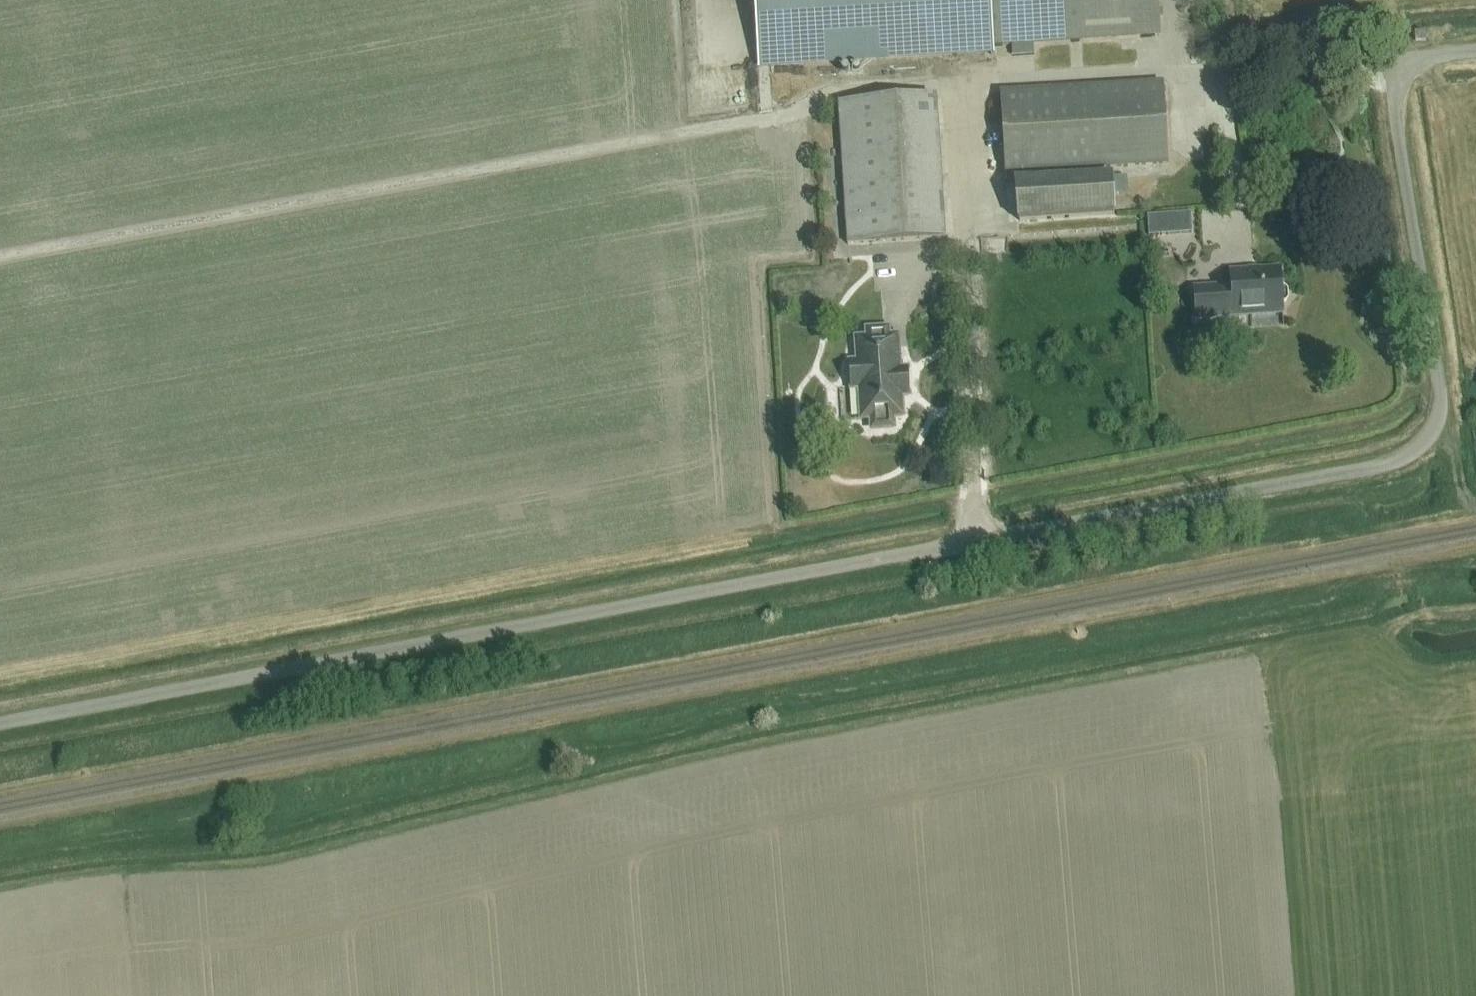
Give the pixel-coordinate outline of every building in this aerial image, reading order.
[(758,71),(994,57),(994,50),(1159,40),(1157,0),(753,0),(758,71)] [(1414,43),(1425,43),(1425,34),(1414,34),(1414,43)] [(1166,167),(1161,85),(1000,95),(1005,177),(1166,167)] [(840,106),(848,248),(944,242),(935,101),(840,106)] [(1017,224),(1113,217),(1111,180),(1014,186),(1017,224)] [(1150,237),(1167,235),(1165,216),(1148,217),(1150,237)] [(1194,292),(1196,322),(1251,318),(1251,313),(1281,311),(1281,305),(1284,305),(1286,302),(1286,293),(1283,291),(1280,291),(1278,271),(1229,275),(1231,289),(1194,292)] [(857,365),(849,366),(851,392),(859,392),(861,422),(871,422),(871,432),(893,431),(892,420),(902,420),(900,399),(908,399),(906,372),(899,373),(896,339),(888,340),(887,332),(866,333),(867,341),(856,342),(857,365)]
